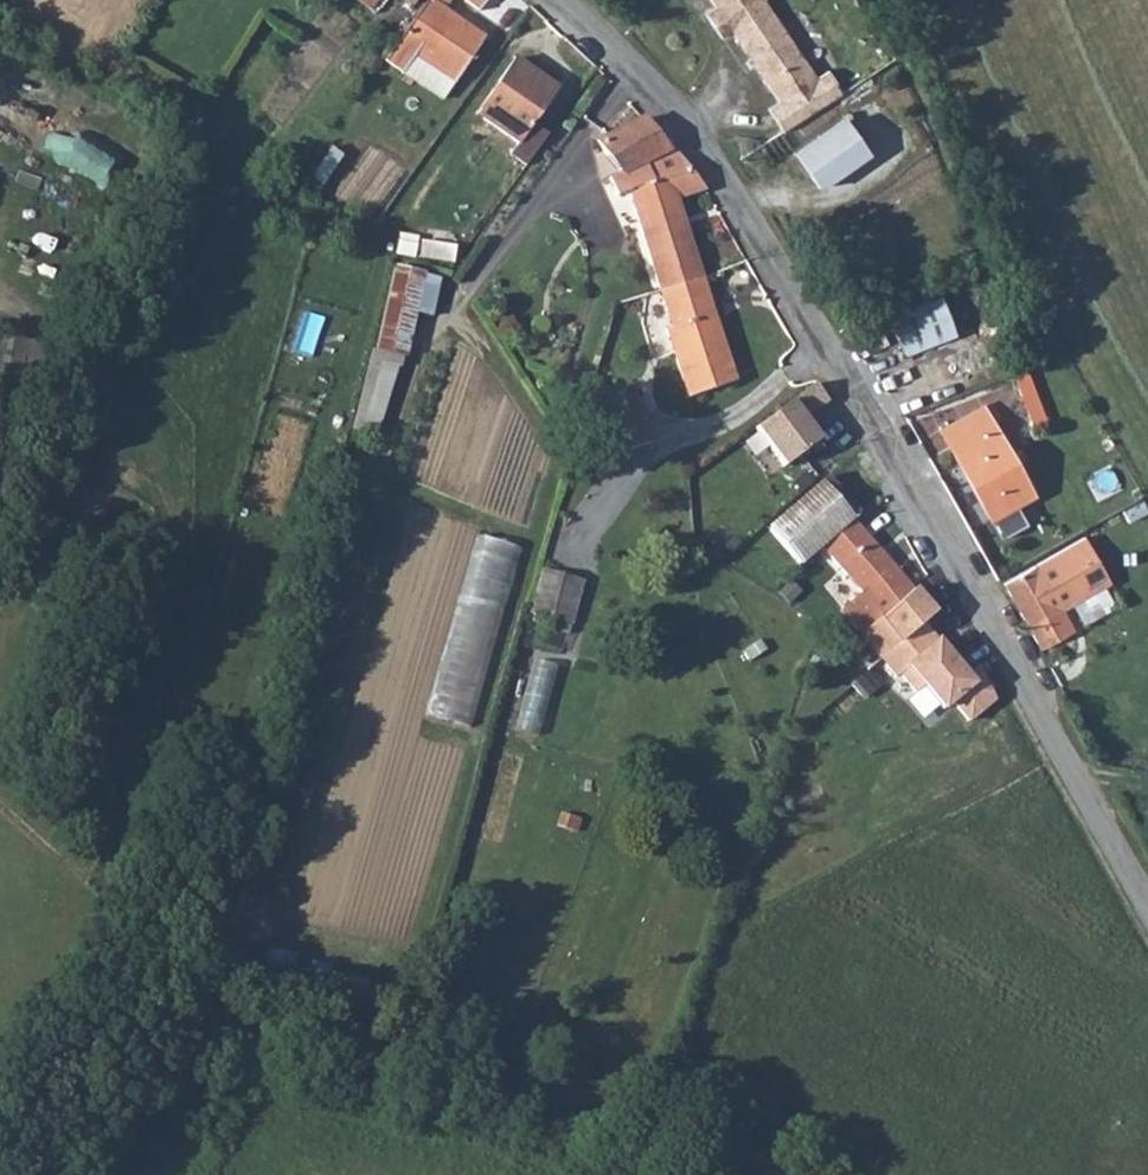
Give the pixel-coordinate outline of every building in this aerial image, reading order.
[(370,11),(374,4),(377,0),(356,0),(370,11)] [(386,13),(395,0),(377,0),(374,4),(386,13)] [(428,55),(423,63),(452,83),(481,37),(442,11),(450,0),(426,0),(401,36),(428,55)] [(478,10),(486,0),(463,0),(478,10)] [(713,8),(701,17),(715,37),(729,30),(776,102),(768,108),(781,133),(840,95),(825,72),(812,78),(799,60),(771,16),(760,0),(708,0),(713,8)] [(784,9),(771,16),(799,60),(812,49),(784,9)] [(508,154),(525,166),(546,135),(530,124),(555,87),(512,58),(475,115),(517,144),(508,154)] [(838,119),(792,157),(816,188),(863,154),(838,119)] [(596,144),(618,174),(622,173),(665,151),(655,138),(641,120),(596,144)] [(618,174),(606,177),(612,195),(627,191),(659,292),(700,279),(670,191),(697,183),(669,149),(665,151),(622,173),(618,174)] [(327,159),(333,163),(338,156),(332,152),(327,159)] [(393,263),(360,426),(388,432),(412,311),(435,315),(444,274),(393,263)] [(659,292),(670,328),(664,331),(687,398),(734,381),(700,279),(659,292)] [(887,315),(903,354),(955,335),(940,296),(887,315)] [(38,401),(43,382),(0,372),(0,392),(38,401)] [(815,379),(753,424),(783,467),(820,439),(809,417),(829,403),(815,379)] [(986,412),(945,434),(991,520),(1034,495),(986,412)] [(819,484),(850,518),(856,513),(825,478),(819,484)] [(780,544),(790,555),(798,564),(820,545),(850,518),(819,484),(768,530),(780,544)] [(820,545),(861,592),(839,611),(858,633),(908,588),(850,518),(820,545)] [(432,715),(476,726),(521,543),(477,532),(432,715)] [(1085,539),(1006,587),(1042,651),(1075,631),(1063,607),(1106,586),(1092,544),(1085,539)] [(542,583),(572,590),(577,570),(557,566),(562,543),(552,542),(542,583)] [(780,544),(768,555),(777,566),(790,555),(780,544)] [(858,633),(879,660),(897,643),(923,621),(930,615),(908,588),(858,633)] [(965,673),(923,621),(897,643),(879,660),(895,676),(899,675),(914,694),(906,701),(921,720),(939,706),(942,710),(952,703),(966,724),(1001,696),(977,667),(965,673)] [(516,735),(540,741),(561,663),(538,657),(516,735)]
